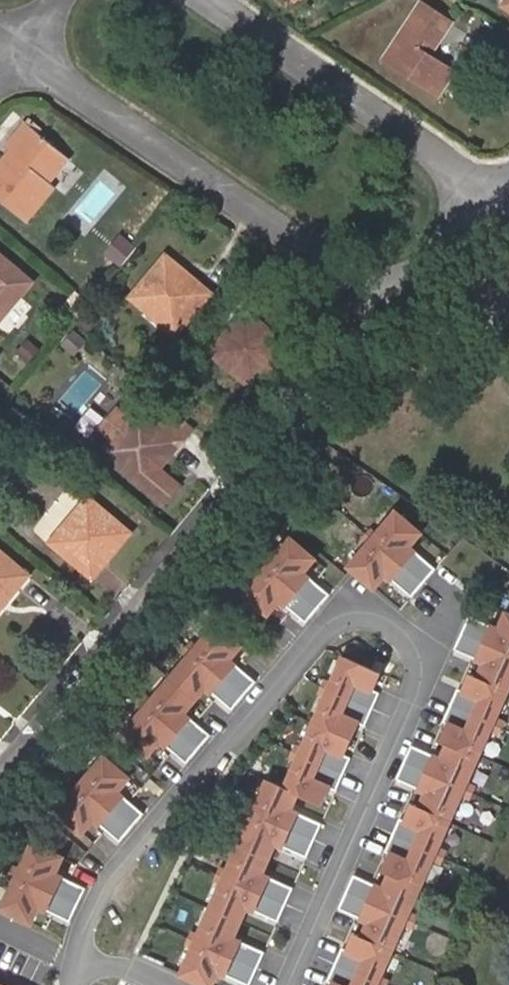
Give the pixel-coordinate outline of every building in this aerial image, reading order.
[(440,93),(455,69),(431,54),(452,22),(422,3),(386,59),(440,93)] [(48,183),(69,158),(26,123),(6,147),(11,151),(0,165),(0,195),(29,220),(55,188),(48,183)] [(33,281),(0,253),(0,321),(33,281)] [(173,315),(165,324),(177,333),(211,292),(167,255),(132,296),(143,306),(151,297),(173,315)] [(151,297),(143,306),(165,324),(173,315),(151,297)] [(282,353),(252,328),(259,319),(249,311),(214,353),(254,387),(282,353)] [(259,319),(252,328),(282,353),(289,344),(259,319)] [(141,406),(182,440),(193,425),(155,393),(152,391),(141,406)] [(100,433),(111,442),(103,451),(165,502),(182,482),(161,465),(182,440),(141,406),(132,417),(121,407),(100,433)] [(88,516),(71,538),(61,530),(52,542),(95,577),(131,531),(88,497),(79,508),(88,516)] [(61,530),(71,538),(88,516),(79,508),(61,530)] [(350,568),(375,589),(386,575),(412,597),(436,568),(410,547),(421,533),(396,512),(377,535),(370,529),(362,539),(369,545),(350,568)] [(245,594),(270,615),(281,602),(307,623),(331,595),(305,573),(316,560),(291,539),(272,561),(265,555),(257,565),(264,571),(245,594)] [(31,574),(0,548),(0,611),(31,574)] [(504,632),(474,617),(457,650),(488,665),(481,679),(474,676),(466,692),(459,689),(443,722),(450,725),(442,741),(448,745),(441,759),(411,744),(394,777),(425,792),(418,807),(411,803),(403,820),(396,817),(380,849),(387,852),(379,869),(385,872),(378,886),(348,871),(332,904),(362,919),(355,934),(349,931),(340,947),(334,944),(317,976),(324,980),(321,984),(378,984),(379,981),(371,977),(397,924),(406,928),(411,917),(402,913),(429,860),(437,864),(442,853),(434,849),(460,796),(468,800),(474,789),(465,785),(491,732),(500,736),(505,725),(497,721),(508,696),(508,622),(504,632)] [(172,679),(197,700),(208,687),(234,709),(258,680),(232,659),(243,645),(218,624),(199,647),(192,641),(184,651),(191,657),(172,679)] [(182,975),(204,984),(214,984),(219,973),(247,984),(251,984),(265,952),(235,938),(248,908),(279,922),(294,888),(263,875),(277,844),(308,858),(323,824),(292,810),(299,794),(323,805),(330,788),(337,791),(352,758),(347,756),(361,724),(366,727),(381,694),(376,691),(383,674),(345,657),(332,685),(324,681),(318,693),(327,697),(304,750),(294,746),(289,758),(299,762),(286,789),(269,781),(257,808),(248,804),(243,816),(251,820),(228,872),(219,868),(214,880),(222,884),(199,936),(190,932),(185,944),(194,948),(182,975)] [(126,734),(151,755),(162,742),(188,764),(212,735),(186,714),(197,700),(172,679),(153,702),(146,696),(138,706),(145,712),(126,734)] [(59,812),(84,834),(95,820),(121,842),(145,814),(119,792),(131,779),(106,758),(87,780),(80,774),(71,784),(78,790),(59,812)] [(3,909),(32,923),(40,908),(70,922),(86,889),(56,874),(63,858),(34,844),(21,871),(13,867),(7,879),(15,883),(3,909)]
